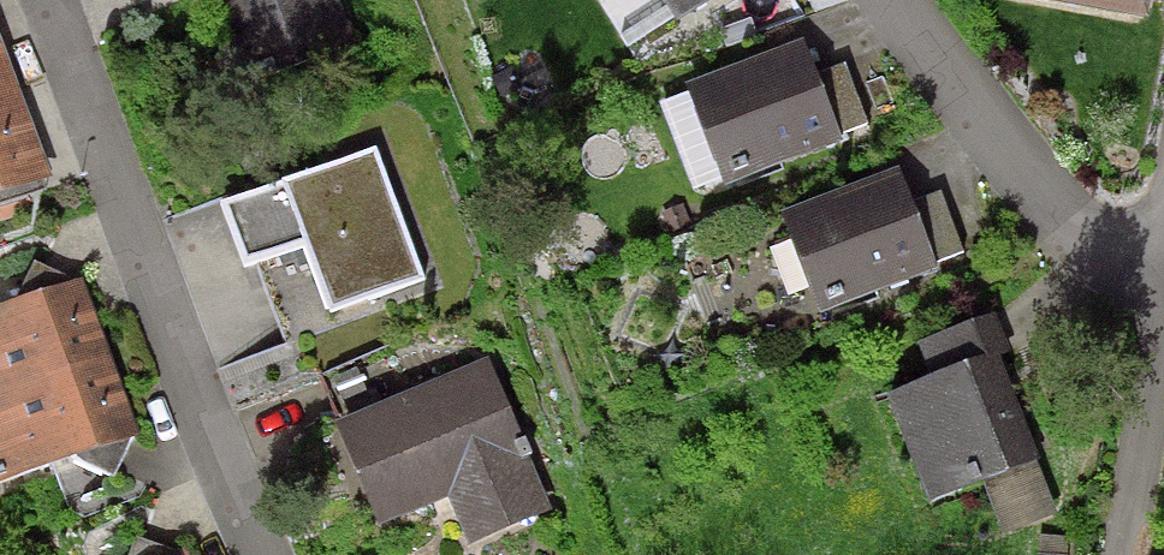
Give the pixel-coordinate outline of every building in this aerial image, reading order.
[(237,92),(352,49),(334,0),(203,0),(237,92)] [(631,54),(715,0),(596,0),(631,54)] [(1153,12),(1155,0),(1079,0),(1153,12)] [(794,52),(686,92),(724,193),(840,150),(836,140),(868,128),(847,70),(806,85),(794,52)] [(14,92),(0,55),(0,98),(14,92)] [(0,98),(0,223),(27,213),(34,193),(50,187),(14,92),(0,98)] [(371,153),(216,210),(238,270),(295,249),(320,317),(418,281),(371,153)] [(891,178),(782,218),(820,319),(937,276),(933,265),(965,253),(943,195),(903,210),(891,178)] [(0,309),(0,400),(108,359),(79,283),(28,262),(10,305),(0,309)] [(929,384),(882,404),(925,508),(1038,462),(995,360),(1010,354),(994,316),(915,348),(929,384)] [(485,359),(326,433),(373,534),(446,501),(469,550),(553,511),(528,459),(518,463),(508,440),(520,434),(485,359)] [(70,465),(113,485),(137,435),(108,360),(0,400),(0,491),(70,465)] [(1039,538),(1038,554),(1065,554),(1065,538),(1039,538)] [(181,554),(128,539),(123,554),(181,554)]
